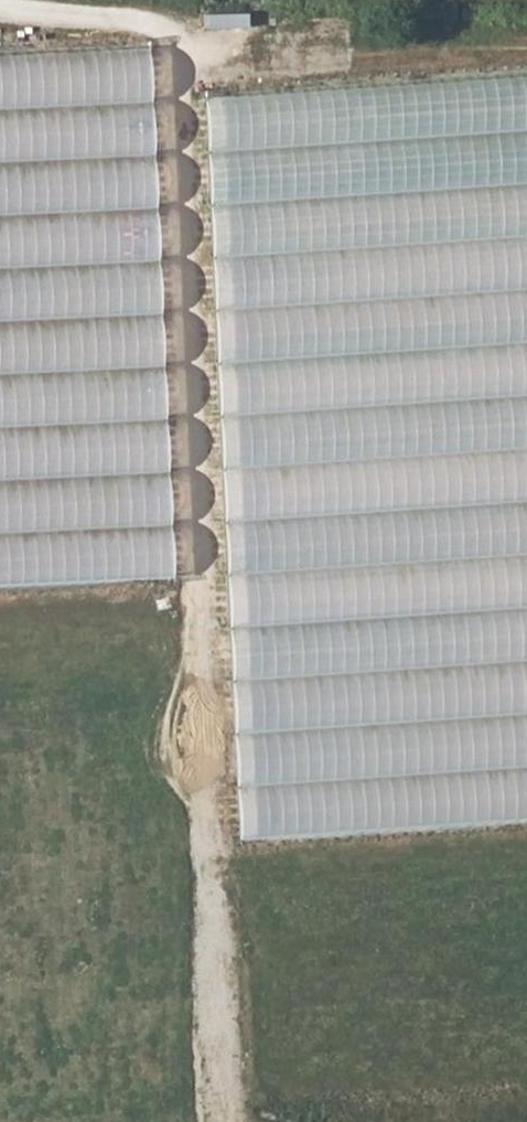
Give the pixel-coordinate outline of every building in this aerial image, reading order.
[(0,52),(0,589),(172,580),(145,44),(0,52)] [(209,84),(236,832),(526,822),(526,73),(209,84)]
